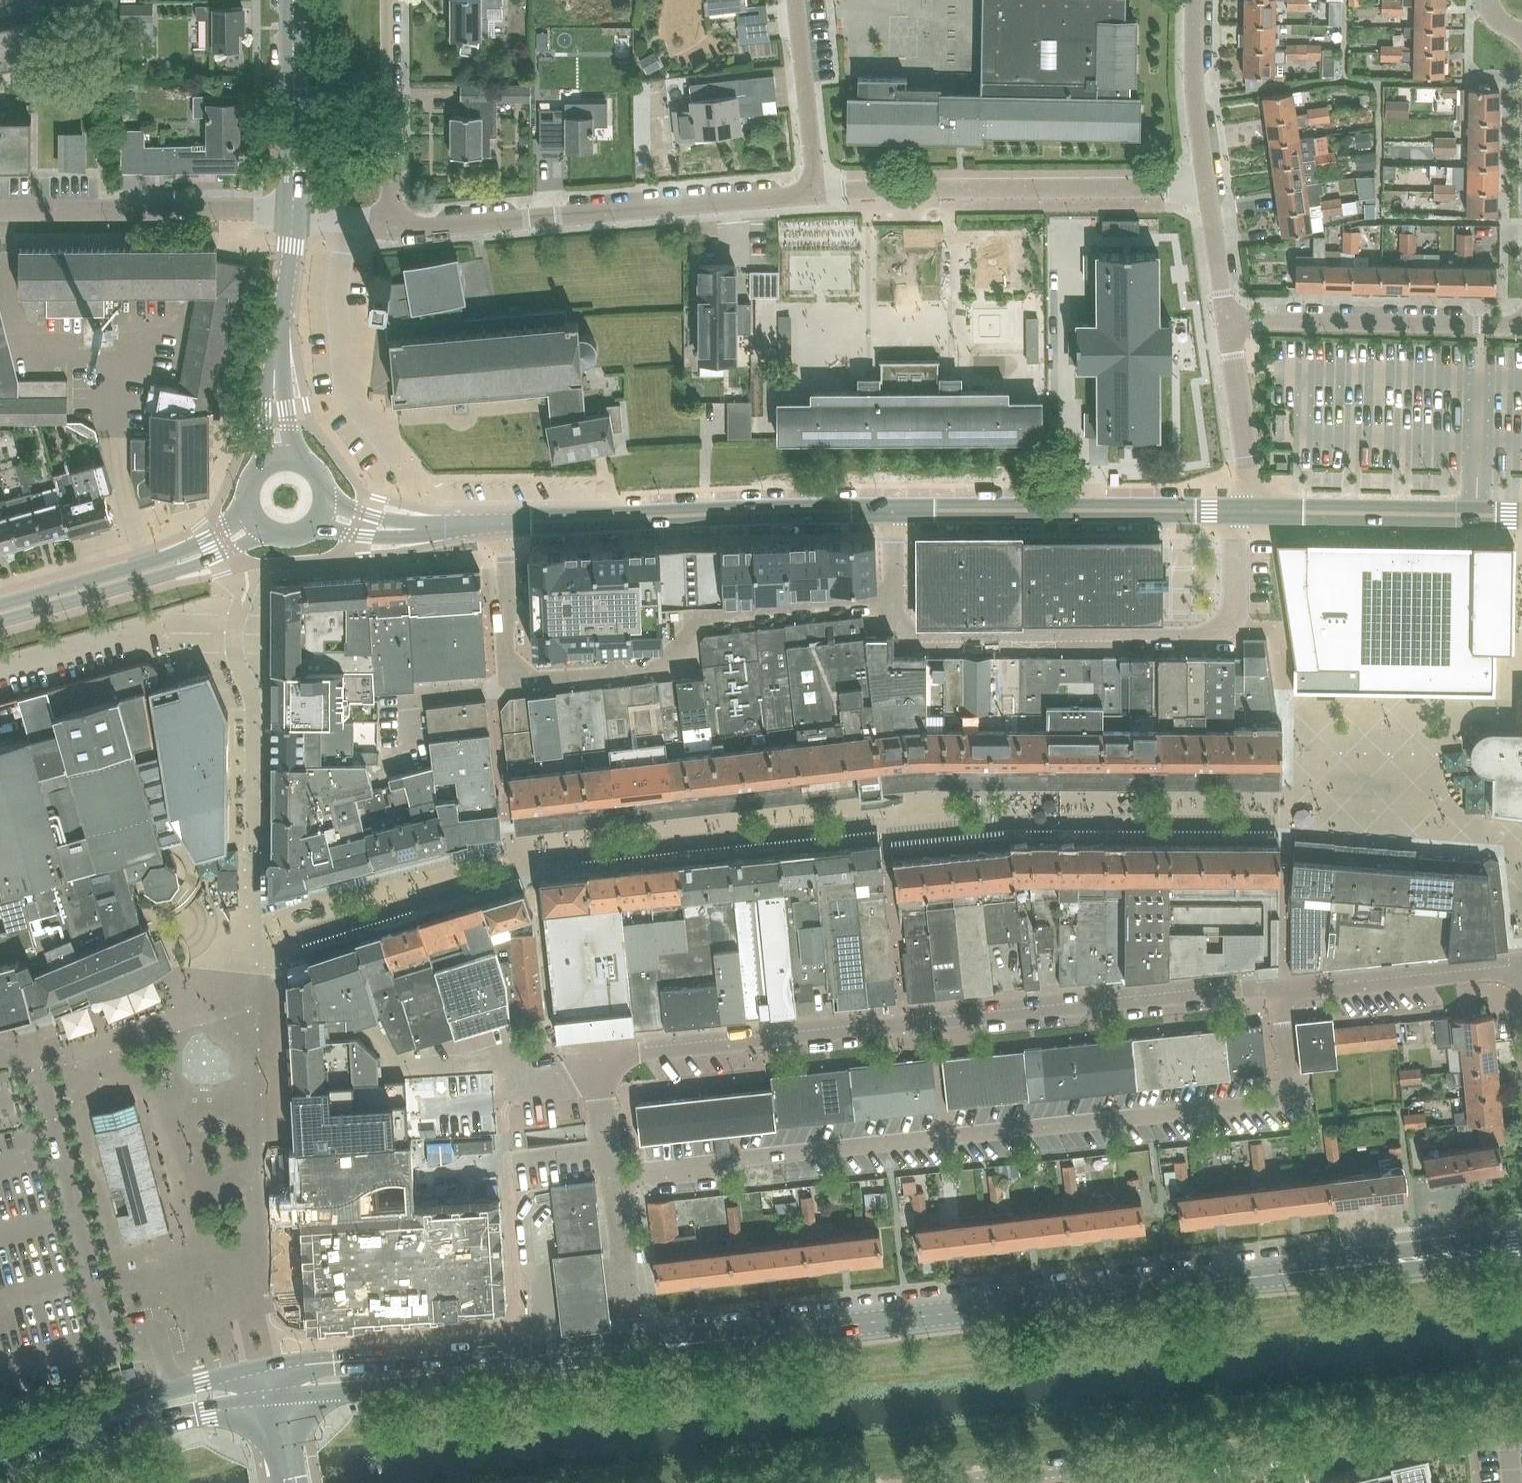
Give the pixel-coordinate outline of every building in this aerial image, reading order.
[(502,0),(451,0),(451,38),(465,37),(465,41),(477,44),(477,45),(478,45),(479,37),(488,37),(488,8),(502,8),(502,0)] [(767,21),(765,4),(745,6),(744,0),(705,0),(706,11),(737,7),(738,24),(767,21)] [(858,97),(849,97),(848,137),(981,139),(981,131),(1138,134),(1139,96),(1129,96),(1130,81),(1133,81),(1134,19),(1125,18),(1125,0),(996,0),(996,21),(991,21),(991,45),(996,45),(995,67),(981,67),(981,80),(980,80),(980,93),(941,93),(941,86),(906,86),(907,77),(857,76),(857,77),(858,77),(858,97)] [(1274,0),(1245,0),(1244,23),(1274,24),(1274,0)] [(1297,0),(1287,0),(1287,8),(1297,8),(1297,0)] [(1307,0),(1297,0),(1297,8),(1307,9),(1307,0)] [(1392,0),(1386,0),(1381,0),(1381,14),(1392,14),(1392,0)] [(1392,0),(1392,14),(1402,14),(1402,5),(1403,0),(1402,0),(1392,0)] [(204,19),(204,39),(205,48),(240,48),(240,30),(244,30),(244,20),(243,20),(243,7),(206,7),(206,2),(195,2),(195,19),(204,19)] [(152,4),(120,4),(121,21),(152,21),(152,4)] [(1444,29),(1445,6),(1414,5),(1414,28),(1444,29)] [(31,65),(31,23),(0,27),(0,69),(31,65)] [(1244,23),(1244,48),(1274,49),(1274,37),(1286,37),(1287,24),(1274,24),(1244,23)] [(1444,29),(1414,28),(1404,28),(1403,37),(1414,37),(1414,51),(1444,52),(1444,29)] [(1296,59),(1296,45),(1286,45),(1286,49),(1274,49),(1244,48),(1243,74),(1273,74),(1273,64),(1286,64),(1286,58),(1296,59)] [(1320,45),(1307,45),(1296,45),(1296,59),(1306,59),(1307,53),(1320,53),(1320,45)] [(1391,60),(1391,46),(1380,46),(1380,60),(1391,60)] [(1391,46),(1391,60),(1413,61),(1413,75),(1443,75),(1444,52),(1414,51),(1402,50),(1402,47),(1391,46)] [(1225,75),(1242,75),(1242,56),(1225,56),(1225,75)] [(1318,58),(1318,80),(1329,80),(1330,58),(1318,58)] [(719,134),(741,131),(737,96),(766,92),(765,89),(775,88),(773,74),(690,83),(692,107),(673,109),(676,138),(695,136),(696,141),(720,139),(719,134)] [(1498,121),(1499,89),(1489,89),(1489,85),(1479,84),(1479,89),(1468,89),(1467,120),(1498,121)] [(531,85),(459,85),(460,100),(463,100),(463,115),(451,115),(451,156),(464,156),(464,163),(481,163),(481,156),(491,156),(491,137),(497,137),(496,100),(531,100),(531,85)] [(1456,96),(1457,89),(1457,86),(1443,85),(1442,96),(1456,96)] [(1265,118),(1295,114),(1292,91),(1262,95),(1265,118)] [(1409,91),(1409,106),(1426,106),(1426,92),(1409,91)] [(174,174),(174,173),(239,173),(239,95),(193,96),(193,117),(207,117),(207,119),(209,119),(209,139),(210,139),(210,149),(192,149),(192,146),(145,146),(145,129),(120,129),(121,173),(143,173),(143,174),(174,174)] [(1317,106),(1319,120),(1329,119),(1328,105),(1317,106)] [(1309,122),(1319,120),(1317,106),(1307,108),(1308,112),(1295,114),(1265,118),(1269,141),(1298,137),(1298,136),(1296,123),(1309,122)] [(592,150),(593,150),(593,115),(591,115),(591,116),(566,116),(566,115),(565,115),(565,122),(554,122),(554,119),(539,119),(540,148),(541,148),(541,147),(565,146),(565,150),(567,150),(567,149),(592,149),(592,150)] [(31,169),(31,119),(0,119),(0,169),(31,169)] [(1497,144),(1498,121),(1467,120),(1467,129),(1467,143),(1497,144)] [(61,133),(61,169),(62,169),(62,168),(80,168),(80,169),(82,169),(82,133),(80,133),(80,134),(62,134),(62,133),(61,133)] [(1298,137),(1269,141),(1272,165),(1314,159),(1313,153),(1313,152),(1316,151),(1313,134),(1298,136),(1298,137)] [(1444,152),(1445,138),(1434,138),(1434,152),(1444,152)] [(1445,138),(1444,152),(1455,152),(1455,138),(1445,138)] [(1496,167),(1497,144),(1467,143),(1466,167),(1496,167)] [(1323,152),(1325,166),(1336,165),(1334,150),(1323,152)] [(1314,159),(1272,165),(1275,188),(1317,182),(1317,180),(1315,168),(1325,166),(1323,152),(1313,153),(1314,159)] [(1495,190),(1496,167),(1466,167),(1466,176),(1465,190),(1495,190)] [(1317,182),(1275,188),(1278,211),(1308,206),(1320,205),(1319,200),(1319,193),(1322,192),(1320,180),(1317,180),(1317,182)] [(1444,199),(1444,185),(1434,185),(1433,199),(1444,199)] [(1444,185),(1444,199),(1454,199),(1454,185),(1444,185)] [(1495,213),(1495,190),(1465,190),(1464,213),(1495,213)] [(1330,198),(1331,212),(1342,210),(1340,197),(1330,198)] [(1321,213),(1331,212),(1330,198),(1319,200),(1320,205),(1321,213)] [(1311,230),(1309,215),(1321,213),(1320,205),(1308,206),(1278,211),(1281,234),(1311,230)] [(1357,242),(1357,234),(1357,231),(1343,230),(1343,241),(1357,242)] [(1400,243),(1414,243),(1414,232),(1400,232),(1400,243)] [(1456,233),(1456,244),(1470,244),(1470,233),(1456,233)] [(1324,288),(1324,264),(1325,237),(1313,237),(1313,255),(1296,255),(1296,263),(1295,263),(1295,288),(1324,288)] [(1357,252),(1357,242),(1343,241),(1343,251),(1357,252)] [(1380,265),(1380,290),(1408,290),(1409,265),(1410,265),(1410,253),(1413,253),(1414,243),(1400,243),(1399,253),(1400,253),(1400,265),(1380,265)] [(1470,254),(1470,244),(1456,244),(1456,254),(1470,254)] [(180,389),(223,397),(247,265),(229,262),(228,264),(217,262),(217,248),(216,248),(216,247),(20,248),(20,293),(23,293),(23,294),(24,294),(30,294),(30,313),(30,315),(32,317),(35,317),(39,315),(41,313),(41,311),(41,309),(48,309),(48,312),(105,311),(105,310),(131,310),(131,292),(198,292),(180,389)] [(1171,343),(1171,320),(1158,320),(1158,253),(1084,253),(1084,278),(1096,278),(1096,321),(1076,321),(1077,369),(1096,369),(1097,412),(1085,412),(1085,436),(1159,436),(1159,368),(1171,368),(1171,343)] [(1368,264),(1368,256),(1352,256),(1352,264),(1352,289),(1380,290),(1380,265),(1368,264)] [(393,278),(372,276),(369,297),(388,299),(390,325),(386,325),(387,340),(391,340),(395,391),(392,392),(393,408),(455,402),(456,410),(467,409),(466,401),(548,393),(550,415),(551,421),(547,422),(547,425),(545,426),(548,441),(550,441),(553,458),(592,451),(616,447),(613,431),(623,429),(620,403),(607,405),(607,412),(586,416),(583,377),(584,377),(583,364),(586,363),(588,362),(591,361),(593,359),(594,356),(595,353),(596,351),(596,348),(595,345),(594,342),(593,340),(591,338),(588,336),(586,335),(583,334),(580,334),(579,321),(571,321),(571,319),(567,319),(566,308),(521,313),(519,307),(509,308),(508,314),(479,317),(479,311),(478,311),(469,312),(468,312),(467,318),(465,318),(464,303),(467,303),(458,257),(404,267),(406,281),(398,283),(393,282),(393,278)] [(1352,289),(1352,264),(1324,264),(1324,288),(1352,289)] [(699,265),(699,361),(734,361),(734,332),(750,332),(749,303),(734,303),(734,265),(699,265)] [(1437,266),(1410,265),(1409,265),(1408,290),(1437,291),(1437,266)] [(1465,291),(1466,266),(1437,266),(1437,291),(1465,291)] [(1466,266),(1465,291),(1494,292),(1495,267),(1466,266)] [(777,272),(750,272),(749,272),(749,297),(777,296),(777,272)] [(1025,319),(1026,364),(1038,363),(1037,319),(1025,319)] [(67,423),(67,380),(19,379),(7,382),(0,355),(0,423),(67,423)] [(778,402),(778,440),(780,440),(780,437),(810,437),(810,440),(811,440),(811,437),(828,437),(828,440),(828,437),(859,437),(859,440),(860,440),(860,437),(876,437),(876,440),(877,440),(877,437),(908,437),(908,440),(909,440),(909,437),(941,437),(941,439),(942,439),(942,437),(958,437),(958,440),(959,440),(959,437),(989,437),(989,439),(990,439),(990,436),(1006,436),(1006,439),(1007,439),(1007,436),(1038,436),(1038,439),(1040,439),(1039,400),(1038,400),(1038,403),(1007,403),(1007,391),(959,391),(959,377),(958,377),(958,380),(941,380),(941,377),(940,377),(940,380),(937,380),(937,361),(880,361),(880,380),(877,380),(877,378),(876,378),(876,380),(860,380),(860,378),(858,378),(859,392),(810,392),(810,405),(779,405),(779,402),(778,402)] [(157,386),(148,384),(144,407),(153,410),(153,411),(152,411),(152,412),(153,412),(153,424),(152,424),(152,426),(153,426),(153,437),(152,437),(152,438),(131,438),(131,479),(139,505),(139,507),(155,503),(154,501),(155,494),(175,495),(187,495),(208,493),(208,492),(209,492),(209,491),(208,491),(208,479),(209,479),(209,478),(208,478),(208,466),(209,466),(209,464),(208,464),(208,452),(209,452),(209,451),(208,451),(208,439),(209,439),(209,437),(208,437),(208,425),(209,425),(209,424),(208,424),(208,412),(209,412),(209,411),(214,411),(221,411),(222,406),(221,406),(223,397),(180,389),(157,384),(157,386)] [(726,402),(726,439),(750,439),(750,402),(726,402)] [(1276,413),(1275,437),(1285,437),(1285,414),(1276,413)] [(60,500),(61,500),(61,503),(71,535),(113,523),(104,492),(113,489),(105,460),(103,460),(53,474),(60,500)] [(18,474),(32,471),(29,461),(16,465),(18,474)] [(32,471),(18,474),(21,485),(35,481),(32,471)] [(60,500),(46,504),(41,491),(31,493),(44,538),(56,535),(56,538),(65,536),(70,535),(71,535),(61,503),(61,500),(60,500)] [(33,541),(44,538),(31,493),(6,500),(19,545),(22,544),(24,548),(25,548),(25,547),(34,544),(33,541)] [(19,545),(6,500),(0,502),(0,551),(7,549),(7,551),(16,549),(17,550),(16,546),(19,545)] [(874,538),(529,552),(533,650),(663,645),(662,605),(682,605),(726,603),(726,600),(758,598),(758,595),(790,594),(790,591),(797,591),(801,591),(833,589),(833,586),(876,584),(874,538)] [(1092,622),(1092,603),(1092,538),(1022,539),(1022,603),(1022,623),(1092,622)] [(1092,538),(1092,603),(1092,622),(1163,622),(1162,538),(1092,538)] [(1022,623),(1022,603),(1022,539),(919,539),(918,623),(1022,623)] [(1276,543),(1276,545),(1287,617),(1295,667),(1359,668),(1451,669),(1494,670),(1494,647),(1510,647),(1511,545),(1485,545),(1473,544),(1473,546),(1307,544),(1307,543),(1276,543)] [(412,642),(415,678),(486,674),(479,570),(408,574),(408,575),(412,642)] [(408,575),(367,577),(371,645),(372,670),(374,693),(415,690),(415,678),(412,642),(408,575)] [(372,670),(371,645),(367,577),(301,582),(295,582),(293,582),(274,582),(274,587),(273,587),(272,602),(274,602),(274,670),(336,670),(372,670)] [(784,625),(786,645),(788,665),(803,788),(858,781),(859,797),(883,794),(881,779),(867,656),(863,636),(861,617),(862,617),(862,615),(784,625)] [(784,625),(755,629),(760,669),(775,791),(803,788),(788,665),(786,645),(784,625)] [(699,640),(703,675),(760,669),(755,629),(704,635),(699,640)] [(888,636),(863,636),(867,656),(881,779),(926,775),(926,656),(888,656),(888,636)] [(1244,637),(1244,657),(1244,688),(1253,688),(1252,776),(1282,776),(1282,765),(1281,724),(1278,724),(1270,680),(1265,638),(1244,637)] [(927,656),(926,656),(926,775),(944,775),(945,657),(945,665),(927,665),(927,656)] [(964,657),(945,657),(944,775),(963,775),(964,657)] [(991,657),(964,657),(963,775),(991,775),(991,657)] [(1019,657),(991,657),(991,775),(1019,775),(1019,657)] [(1047,657),(1019,657),(1019,775),(1047,775),(1047,657)] [(1103,657),(1047,657),(1047,775),(1103,775),(1103,657)] [(1103,657),(1103,775),(1131,775),(1131,657),(1103,657)] [(1159,657),(1131,657),(1131,775),(1159,775),(1159,657)] [(1187,657),(1159,657),(1159,775),(1187,775),(1187,657)] [(1206,657),(1187,657),(1187,775),(1205,776),(1206,657)] [(1234,657),(1206,657),(1205,776),(1234,776),(1234,657)] [(1244,657),(1234,657),(1234,776),(1252,776),(1253,688),(1244,688),(1244,657)] [(149,688),(152,687),(154,685),(155,684),(156,683),(157,682),(157,681),(158,680),(158,678),(158,677),(159,676),(159,675),(159,674),(158,672),(158,670),(157,669),(157,668),(156,667),(155,666),(153,664),(151,663),(149,662),(147,662),(144,662),(143,662),(142,662),(127,666),(19,697),(30,737),(0,746),(0,878),(3,890),(68,873),(74,894),(129,878),(144,874),(146,887),(158,895),(171,893),(175,887),(179,882),(176,868),(165,860),(161,847),(162,847),(161,842),(134,747),(154,742),(145,689),(149,688)] [(1294,688),(1294,689),(1356,690),(1358,690),(1359,690),(1359,668),(1295,667),(1294,688)] [(1359,668),(1359,690),(1450,691),(1451,669),(1359,668)] [(703,675),(719,798),(775,791),(760,669),(703,675)] [(1451,669),(1450,691),(1493,692),(1494,670),(1451,669)] [(374,693),(372,670),(336,670),(274,670),(273,674),(273,679),(273,722),(342,722),(350,713),(350,700),(374,701),(374,693)] [(154,742),(134,747),(161,842),(184,835),(196,856),(228,847),(229,713),(210,671),(150,688),(145,689),(154,742)] [(703,675),(677,678),(691,801),(719,798),(703,675)] [(658,680),(672,803),(691,801),(677,678),(658,680)] [(658,680),(603,687),(617,810),(672,803),(658,680)] [(603,687),(575,690),(589,813),(617,810),(603,687)] [(575,690),(556,692),(570,815),(589,813),(575,690)] [(556,692),(528,696),(543,818),(570,815),(556,692)] [(528,696),(509,698),(500,709),(514,822),(543,818),(528,696)] [(437,797),(449,844),(500,831),(498,807),(500,807),(498,790),(496,790),(485,700),(426,707),(433,765),(437,797)] [(1521,729),(1492,729),(1487,729),(1482,731),(1478,733),(1474,737),(1472,741),(1470,746),(1469,751),(1470,756),(1471,761),(1474,765),(1477,769),(1482,772),(1487,774),(1492,774),(1491,810),(1494,810),(1520,814),(1521,814),(1521,713),(1521,729)] [(325,761),(353,761),(353,722),(342,722),(273,722),(273,762),(325,762),(325,761)] [(325,762),(273,762),(273,857),(275,857),(278,865),(272,867),(275,889),(337,873),(337,874),(339,874),(341,875),(346,874),(347,872),(346,869),(360,865),(360,868),(362,869),(367,868),(368,867),(369,866),(369,864),(373,863),(356,795),(373,790),(366,761),(361,761),(353,761),(325,761),(325,762)] [(433,765),(404,773),(409,794),(425,857),(449,850),(448,844),(449,844),(437,797),(433,765)] [(390,802),(386,804),(400,863),(425,857),(409,794),(404,773),(389,777),(393,792),(388,793),(390,802)] [(356,795),(373,863),(375,869),(400,863),(386,804),(381,787),(373,790),(356,795)] [(1009,835),(976,838),(987,942),(1019,939),(1020,939),(1011,848),(1011,846),(1009,835)] [(1019,939),(1025,989),(1040,987),(1036,951),(1031,898),(1030,835),(1009,835),(1011,846),(1020,939),(1019,939)] [(1031,898),(1036,951),(1059,951),(1058,835),(1030,835),(1031,898)] [(1058,835),(1059,951),(1059,985),(1078,983),(1077,848),(1077,835),(1058,835)] [(1105,835),(1105,848),(1106,980),(1124,978),(1124,835),(1105,835)] [(1124,835),(1124,978),(1255,965),(1256,976),(1278,973),(1279,836),(1124,835)] [(850,839),(851,846),(852,846),(868,1005),(896,1003),(881,858),(882,858),(880,836),(850,839)] [(976,838),(948,841),(964,995),(992,992),(987,942),(976,838)] [(948,841),(920,844),(937,998),(964,995),(948,841)] [(1325,968),(1334,845),(1316,844),(1316,842),(1294,841),(1293,859),(1290,891),(1291,891),(1291,972),(1325,968)] [(813,843),(779,847),(797,1013),(815,1011),(812,984),(827,983),(828,983),(814,850),(813,843)] [(920,844),(892,847),(900,926),(905,926),(907,951),(902,951),(908,1001),(937,998),(920,844)] [(1365,964),(1375,846),(1334,844),(1334,845),(1325,968),(1365,964)] [(851,846),(814,850),(828,983),(827,983),(828,996),(833,995),(834,1009),(868,1005),(852,846),(851,846)] [(1406,960),(1414,849),(1375,846),(1365,964),(1406,960)] [(754,856),(771,1015),(797,1013),(779,847),(753,850),(754,856)] [(1105,848),(1077,848),(1078,983),(1106,980),(1105,848)] [(1446,956),(1454,857),(1415,855),(1416,849),(1414,849),(1406,960),(1446,956)] [(753,850),(729,852),(730,859),(729,859),(738,940),(746,1018),(755,1017),(771,1015),(754,856),(753,850)] [(704,854),(703,855),(721,1021),(746,1018),(738,940),(729,859),(730,859),(729,852),(704,855),(704,854)] [(669,858),(648,860),(654,919),(665,1027),(721,1021),(703,855),(682,857),(682,856),(668,858),(669,858)] [(1451,955),(1507,949),(1498,861),(1491,857),(1484,860),(1470,859),(1468,858),(1463,858),(1458,860),(1455,857),(1454,857),(1446,956),(1447,956),(1451,956),(1451,955)] [(648,860),(617,863),(624,923),(654,919),(648,860)] [(555,877),(540,879),(543,911),(544,911),(557,1038),(635,1030),(617,864),(617,863),(554,870),(555,877)] [(13,1018),(14,1018),(33,1013),(34,1013),(33,1012),(50,1008),(47,999),(91,981),(98,998),(115,991),(124,987),(141,980),(150,977),(167,969),(166,967),(163,960),(159,951),(155,940),(148,924),(148,923),(142,925),(129,878),(74,894),(68,873),(3,890),(4,891),(19,887),(20,891),(0,896),(0,903),(7,928),(0,930),(0,1022),(13,1018)] [(507,980),(511,1020),(519,1019),(519,1020),(520,1020),(520,1019),(521,1019),(542,1017),(543,1017),(532,915),(524,890),(483,902),(507,980)] [(480,896),(418,915),(456,1037),(463,1034),(499,1023),(511,1020),(507,980),(483,902),(482,903),(480,896)] [(418,915),(380,927),(417,1048),(418,1048),(417,1048),(427,1045),(454,1037),(454,1036),(455,1037),(456,1037),(418,915)] [(654,919),(624,923),(635,1030),(665,1027),(654,919)] [(380,927),(355,935),(379,1013),(378,1014),(397,1052),(416,1046),(416,1049),(417,1048),(380,927)] [(288,977),(287,978),(287,987),(288,999),(289,1015),(290,1015),(325,1011),(351,1007),(356,1021),(378,1014),(379,1013),(358,943),(357,941),(355,935),(355,936),(306,952),(305,952),(307,957),(308,960),(296,964),(289,967),(289,968),(289,977),(288,977)] [(825,1001),(826,1009),(833,1009),(833,1000),(825,1001)] [(290,1015),(289,1015),(290,1041),(291,1041),(356,1037),(354,1022),(356,1021),(351,1007),(325,1011),(290,1015)] [(1463,1045),(1494,1042),(1492,1016),(1450,1020),(1452,1047),(1462,1046),(1463,1045)] [(1337,1052),(1335,1029),(1333,1029),(1332,1017),(1295,1021),(1300,1071),(1338,1066),(1337,1052)] [(1395,1022),(1335,1029),(1337,1052),(1397,1046),(1395,1022)] [(1230,1078),(1267,1074),(1262,1025),(1225,1029),(1230,1078)] [(1198,1081),(1230,1078),(1225,1029),(1193,1032),(1198,1081)] [(1137,1088),(1198,1081),(1193,1032),(1132,1038),(1137,1088)] [(291,1041),(290,1041),(293,1085),(378,1080),(377,1055),(356,1037),(291,1041)] [(1045,1098),(1137,1088),(1132,1038),(1040,1048),(1045,1098)] [(1497,1065),(1494,1043),(1494,1042),(1463,1045),(1462,1046),(1465,1070),(1497,1067),(1497,1065)] [(941,1058),(941,1059),(947,1108),(1045,1098),(1040,1048),(941,1058)] [(855,1118),(936,1109),(931,1059),(850,1068),(855,1118)] [(1411,1068),(1412,1082),(1422,1081),(1421,1067),(1411,1068)] [(1467,1096),(1499,1093),(1497,1068),(1497,1067),(1465,1070),(1446,1072),(1447,1086),(1466,1084),(1467,1096)] [(813,1122),(855,1118),(850,1068),(848,1068),(849,1069),(808,1073),(813,1122)] [(1401,1083),(1412,1082),(1411,1068),(1400,1070),(1401,1083)] [(636,1102),(640,1141),(813,1122),(808,1073),(771,1077),(771,1076),(770,1077),(771,1088),(636,1102)] [(297,1146),(409,1139),(405,1078),(378,1080),(293,1085),(297,1146)] [(1469,1122),(1480,1121),(1499,1119),(1501,1119),(1499,1093),(1467,1096),(1468,1111),(1454,1112),(1456,1124),(1469,1123),(1469,1122)] [(135,1100),(92,1111),(118,1213),(117,1213),(124,1239),(127,1238),(126,1233),(165,1223),(166,1228),(169,1227),(162,1201),(135,1100)] [(1415,1113),(1416,1127),(1427,1126),(1425,1112),(1415,1113)] [(1405,1128),(1416,1127),(1415,1113),(1404,1114),(1405,1128)] [(1461,1148),(1466,1174),(1503,1167),(1499,1144),(1504,1143),(1499,1119),(1480,1121),(1483,1144),(1461,1148)] [(715,1135),(718,1157),(732,1155),(730,1133),(715,1135)] [(1326,1144),(1337,1142),(1335,1133),(1325,1134),(1326,1144)] [(409,1139),(297,1146),(301,1218),(300,1218),(300,1219),(299,1221),(299,1222),(298,1224),(298,1227),(298,1228),(299,1230),(299,1232),(300,1234),(301,1236),(302,1236),(303,1246),(302,1246),(301,1248),(300,1249),(300,1251),(300,1253),(300,1255),(300,1256),(301,1259),(301,1261),(302,1263),(303,1264),(304,1264),(306,1302),(305,1301),(305,1303),(304,1305),(303,1307),(303,1310),(303,1311),(303,1312),(304,1315),(304,1316),(305,1318),(306,1320),(307,1320),(307,1326),(314,1326),(316,1327),(320,1328),(323,1328),(327,1328),(328,1327),(331,1327),(333,1325),(332,1325),(343,1324),(342,1325),(346,1326),(349,1326),(353,1326),(355,1326),(358,1325),(361,1323),(360,1323),(367,1322),(366,1319),(370,1318),(370,1319),(371,1320),(373,1320),(377,1321),(379,1321),(381,1321),(383,1320),(385,1320),(389,1318),(388,1317),(398,1317),(401,1319),(405,1319),(408,1319),(411,1319),(413,1318),(417,1316),(416,1315),(426,1315),(426,1316),(429,1317),(433,1317),(437,1317),(439,1317),(442,1315),(445,1314),(444,1314),(450,1313),(450,1310),(460,1309),(460,1308),(482,1307),(485,1309),(488,1309),(491,1309),(494,1309),(497,1308),(500,1306),(507,1305),(504,1251),(504,1252),(505,1251),(506,1248),(506,1246),(506,1245),(506,1242),(506,1240),(505,1237),(505,1236),(504,1234),(503,1233),(502,1223),(503,1223),(504,1221),(504,1220),(504,1219),(505,1216),(505,1214),(505,1212),(504,1210),(503,1208),(502,1205),(502,1204),(501,1205),(501,1198),(494,1199),(494,1198),(491,1197),(487,1196),(485,1196),(483,1196),(479,1197),(476,1199),(476,1200),(466,1201),(466,1200),(464,1199),(461,1198),(457,1198),(453,1199),(451,1199),(448,1201),(448,1202),(438,1202),(435,1200),(431,1200),(429,1200),(425,1200),(423,1201),(419,1203),(420,1204),(415,1204),(412,1139),(409,1139)] [(1261,1142),(1251,1143),(1253,1153),(1263,1152),(1261,1142)] [(1327,1153),(1338,1152),(1337,1142),(1326,1144),(1327,1153)] [(1401,1146),(1390,1147),(1391,1157),(1402,1155),(1401,1146)] [(1428,1180),(1466,1174),(1461,1148),(1424,1154),(1428,1180)] [(1263,1152),(1253,1153),(1254,1163),(1264,1162),(1263,1152)] [(1338,1152),(1327,1153),(1328,1164),(1339,1163),(1338,1152)] [(1187,1160),(1176,1162),(1177,1172),(1188,1171),(1187,1160)] [(1264,1162),(1254,1163),(1255,1173),(1265,1172),(1264,1162)] [(1074,1164),(1064,1166),(1065,1176),(1076,1174),(1074,1164)] [(1406,1196),(1407,1196),(1403,1169),(1378,1172),(1382,1199),(1406,1196)] [(1188,1171),(1177,1172),(1178,1182),(1189,1181),(1188,1171)] [(1357,1202),(1382,1199),(1378,1172),(1354,1175),(1357,1202)] [(1000,1173),(990,1174),(991,1184),(1001,1183),(1000,1173)] [(1076,1174),(1065,1176),(1066,1186),(1077,1184),(1076,1174)] [(1332,1205),(1357,1202),(1354,1175),(1329,1178),(1332,1205)] [(1130,1188),(1140,1187),(1139,1177),(1128,1179),(1130,1188)] [(1307,1208),(1332,1205),(1329,1178),(1304,1180),(1307,1208)] [(1282,1211),(1307,1208),(1304,1180),(1279,1183),(1282,1211)] [(603,1251),(601,1238),(594,1181),(552,1186),(558,1239),(552,1239),(554,1257),(603,1251)] [(1001,1183),(991,1184),(992,1194),(1003,1193),(1001,1183)] [(1257,1213),(1282,1211),(1279,1183),(1254,1186),(1257,1213)] [(1077,1184),(1066,1186),(1068,1196),(1078,1194),(1077,1184)] [(1232,1216),(1257,1213),(1254,1186),(1229,1189),(1232,1216)] [(1208,1219),(1232,1216),(1229,1189),(1204,1192),(1208,1219)] [(924,1192),(914,1193),(915,1203),(926,1202),(924,1192)] [(1183,1222),(1208,1219),(1204,1192),(1179,1195),(1183,1222)] [(1003,1193),(992,1194),(993,1205),(1004,1203),(1003,1193)] [(813,1196),(802,1197),(803,1207),(814,1206),(813,1196)] [(675,1199),(649,1202),(654,1239),(655,1239),(657,1258),(656,1258),(659,1285),(734,1276),(730,1249),(699,1253),(697,1233),(679,1235),(675,1199)] [(1117,1203),(1120,1230),(1145,1227),(1141,1200),(1117,1203)] [(926,1202),(915,1203),(916,1214),(927,1213),(926,1202)] [(1095,1233),(1120,1230),(1117,1203),(1092,1206),(1095,1233)] [(739,1204),(728,1206),(729,1216),(740,1214),(739,1204)] [(814,1206),(803,1207),(805,1217),(815,1216),(814,1206)] [(1070,1235),(1095,1233),(1092,1206),(1067,1209),(1070,1235)] [(868,1219),(878,1218),(877,1208),(866,1210),(868,1219)] [(1070,1235),(1067,1209),(1067,1208),(1066,1208),(1066,1209),(1042,1212),(1045,1238),(1070,1235)] [(1020,1241),(1045,1238),(1042,1212),(1017,1215),(1020,1241)] [(740,1214),(729,1216),(730,1226),(741,1224),(740,1214)] [(996,1244),(1020,1241),(1017,1215),(992,1218),(996,1244)] [(815,1216),(805,1217),(806,1227),(816,1226),(815,1216)] [(996,1244),(992,1218),(992,1217),(992,1218),(967,1221),(971,1247),(996,1244)] [(946,1250),(971,1247),(967,1221),(943,1224),(946,1250)] [(741,1224),(730,1226),(731,1236),(742,1234),(741,1224)] [(921,1253),(946,1250),(943,1224),(918,1226),(921,1253)] [(855,1234),(858,1261),(883,1258),(880,1231),(855,1234)] [(833,1264),(858,1261),(855,1234),(830,1237),(833,1264)] [(808,1267),(833,1264),(830,1237),(805,1240),(808,1267)] [(783,1270),(808,1267),(805,1240),(780,1243),(783,1270)] [(758,1273),(783,1270),(780,1243),(755,1246),(758,1273)] [(734,1276),(758,1273),(755,1246),(730,1249),(734,1276)] [(600,1250),(551,1256),(560,1335),(609,1329),(600,1250)] [(1319,1482),(1430,1482),(1424,1458),(1412,1457),(1393,1461),(1395,1473),(1383,1476),(1379,1477),(1377,1469),(1376,1469),(1320,1482),(1319,1482)]
